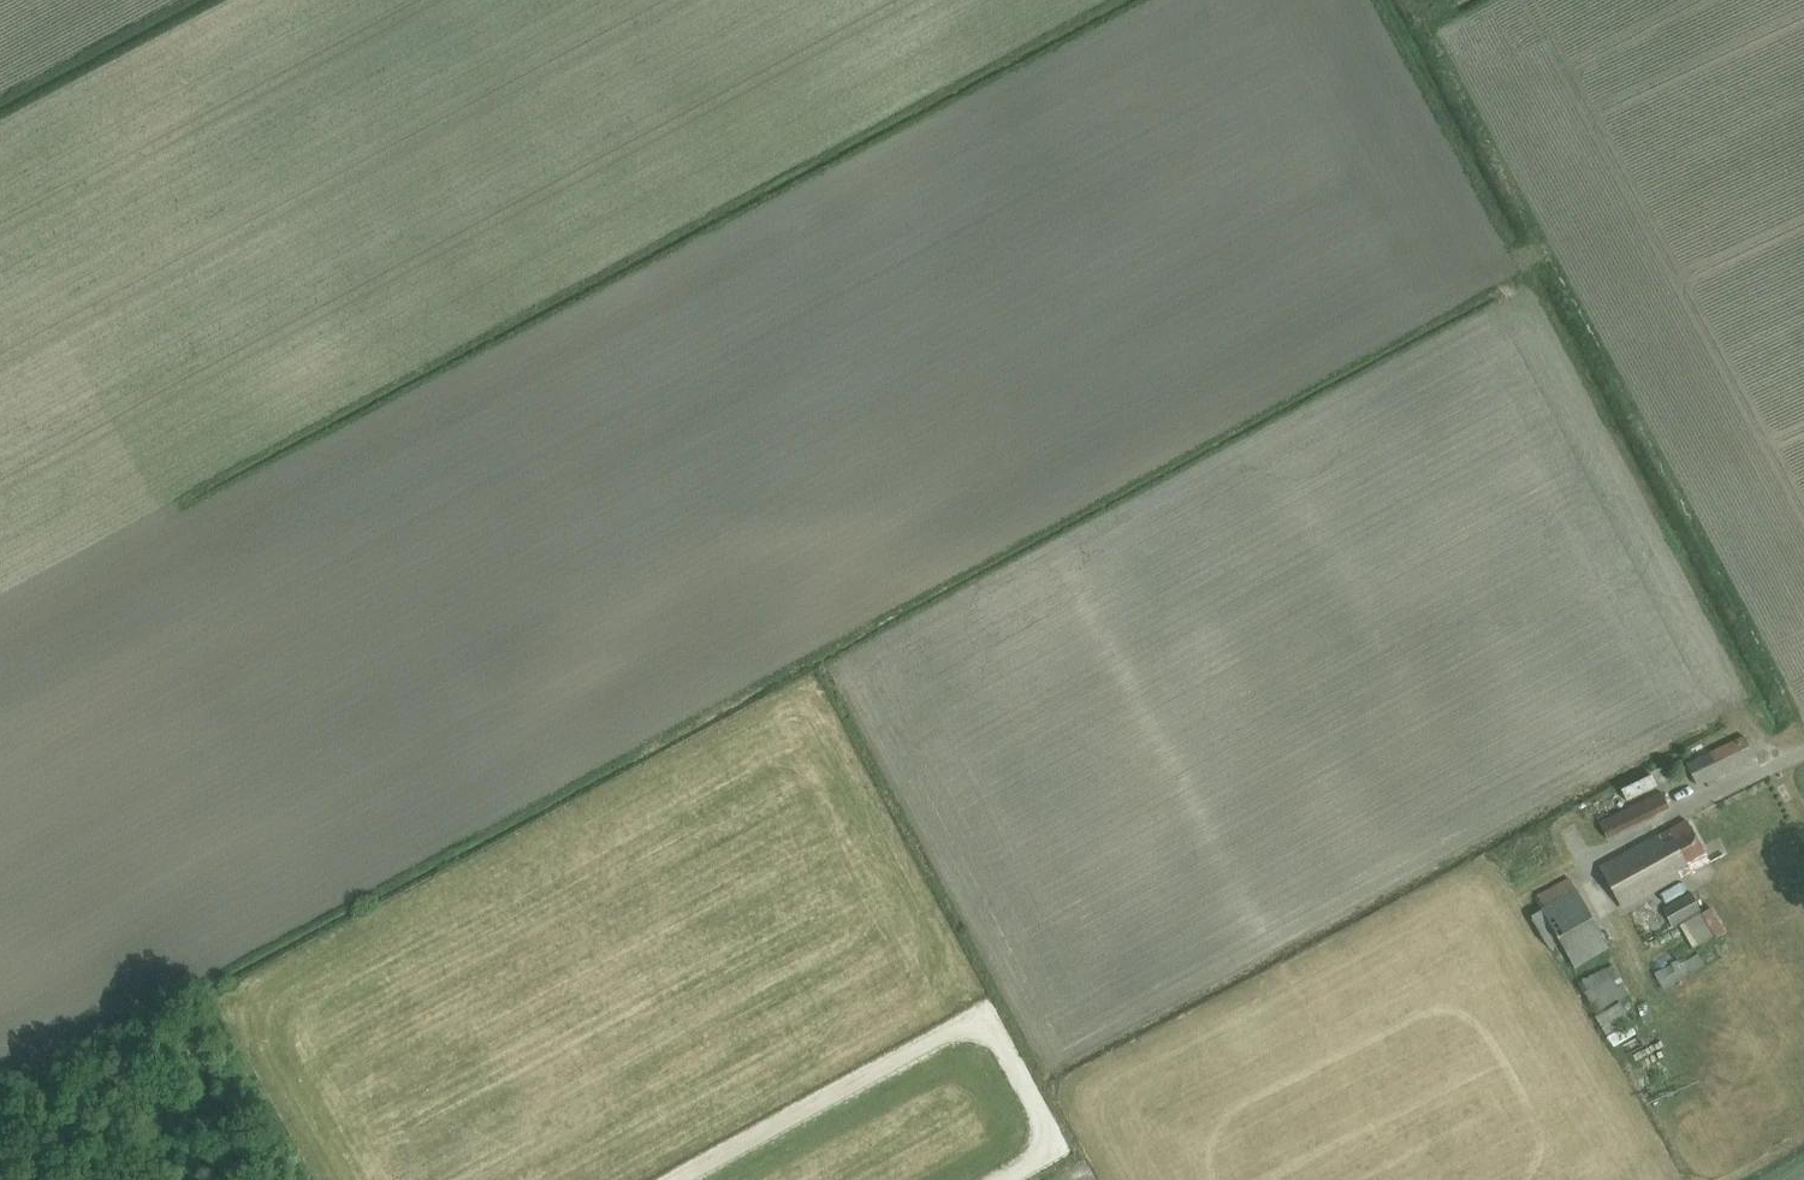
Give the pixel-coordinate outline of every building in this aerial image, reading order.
[(1686,764),(1698,788),(1756,759),(1744,736),(1686,764)] [(1632,795),(1661,781),(1656,771),(1627,785),(1632,795)] [(1607,839),(1670,808),(1662,792),(1598,823),(1607,839)] [(1681,879),(1710,863),(1688,823),(1601,869),(1621,907),(1679,876),(1681,879)] [(1534,897),(1542,911),(1531,917),(1550,950),(1561,944),(1575,969),(1610,949),(1569,877),(1534,897)] [(1701,912),(1692,893),(1663,909),(1672,928),(1701,912)] [(1611,1028),(1618,1046),(1642,1037),(1626,995),(1631,993),(1622,969),(1591,981),(1609,1029),(1611,1028)]
